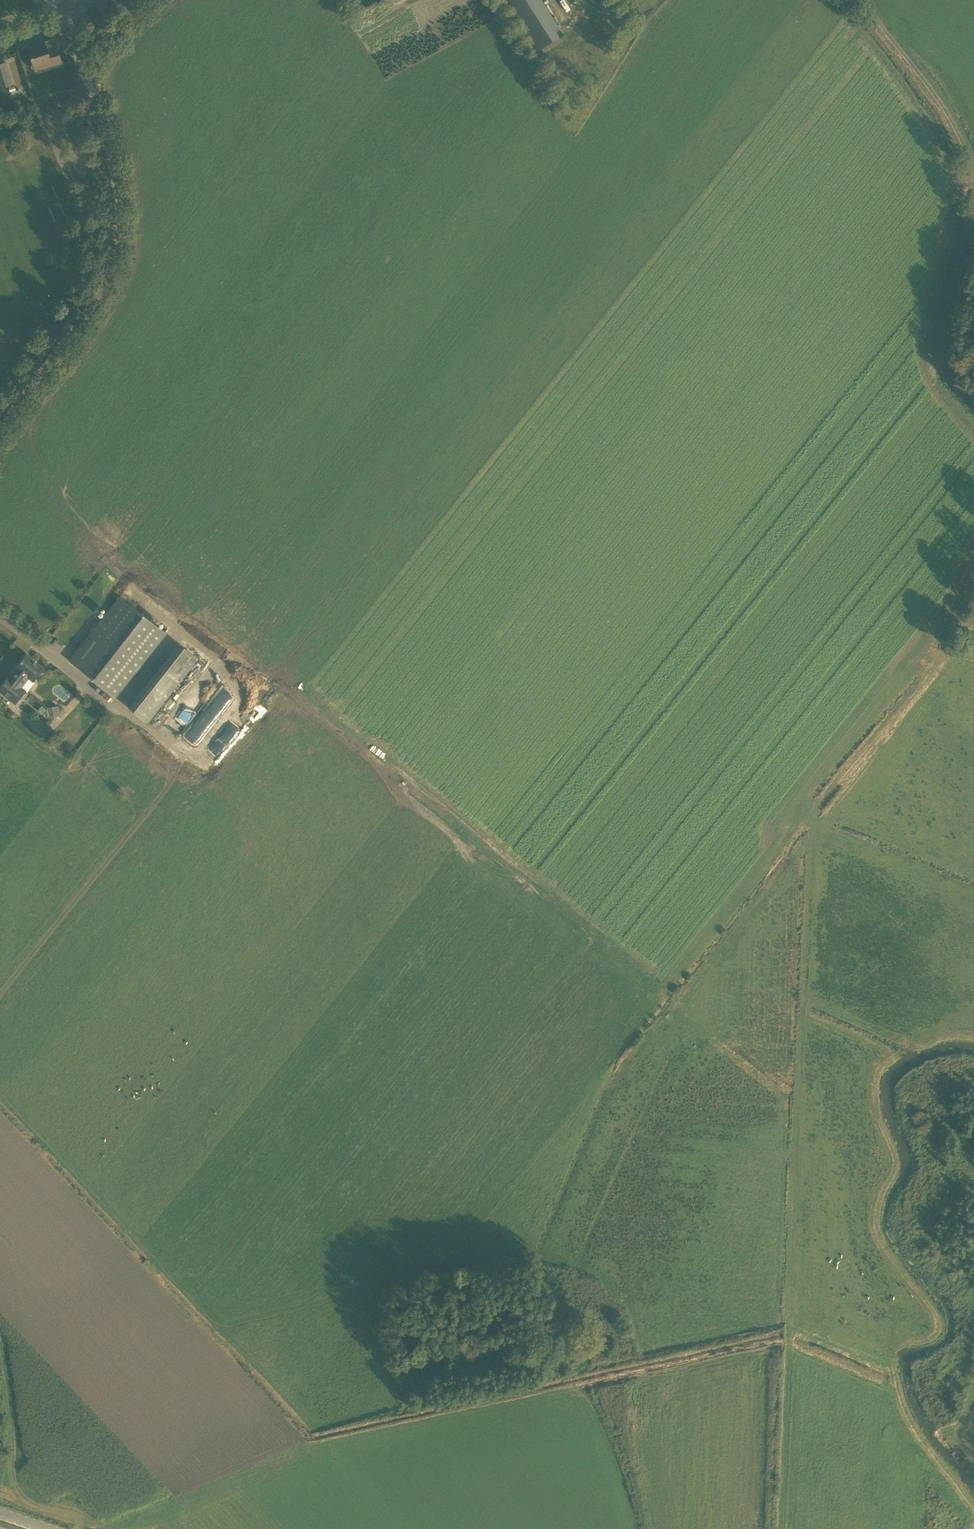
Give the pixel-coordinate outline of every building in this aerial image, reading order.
[(561,36),(563,35),(566,33),(546,0),(505,0),(537,51),(540,49),(541,49),(542,48),(544,52),(563,40),(561,36)] [(108,21),(105,14),(94,19),(97,26),(108,21)] [(57,47),(47,50),(45,41),(34,45),(34,47),(28,49),(35,71),(62,62),(57,47)] [(13,84),(6,62),(0,64),(0,88),(13,84)] [(166,634),(120,597),(70,661),(116,697),(166,634)] [(179,643),(128,707),(148,723),(199,659),(179,643)] [(10,679),(8,677),(0,687),(0,691),(15,703),(26,691),(21,687),(29,677),(31,679),(34,675),(37,677),(44,668),(26,654),(16,667),(18,669),(10,679)] [(233,694),(208,675),(170,724),(195,743),(233,694)] [(235,711),(243,718),(258,700),(250,694),(235,711)] [(58,706),(47,707),(48,715),(54,718),(59,713),(58,706)]
